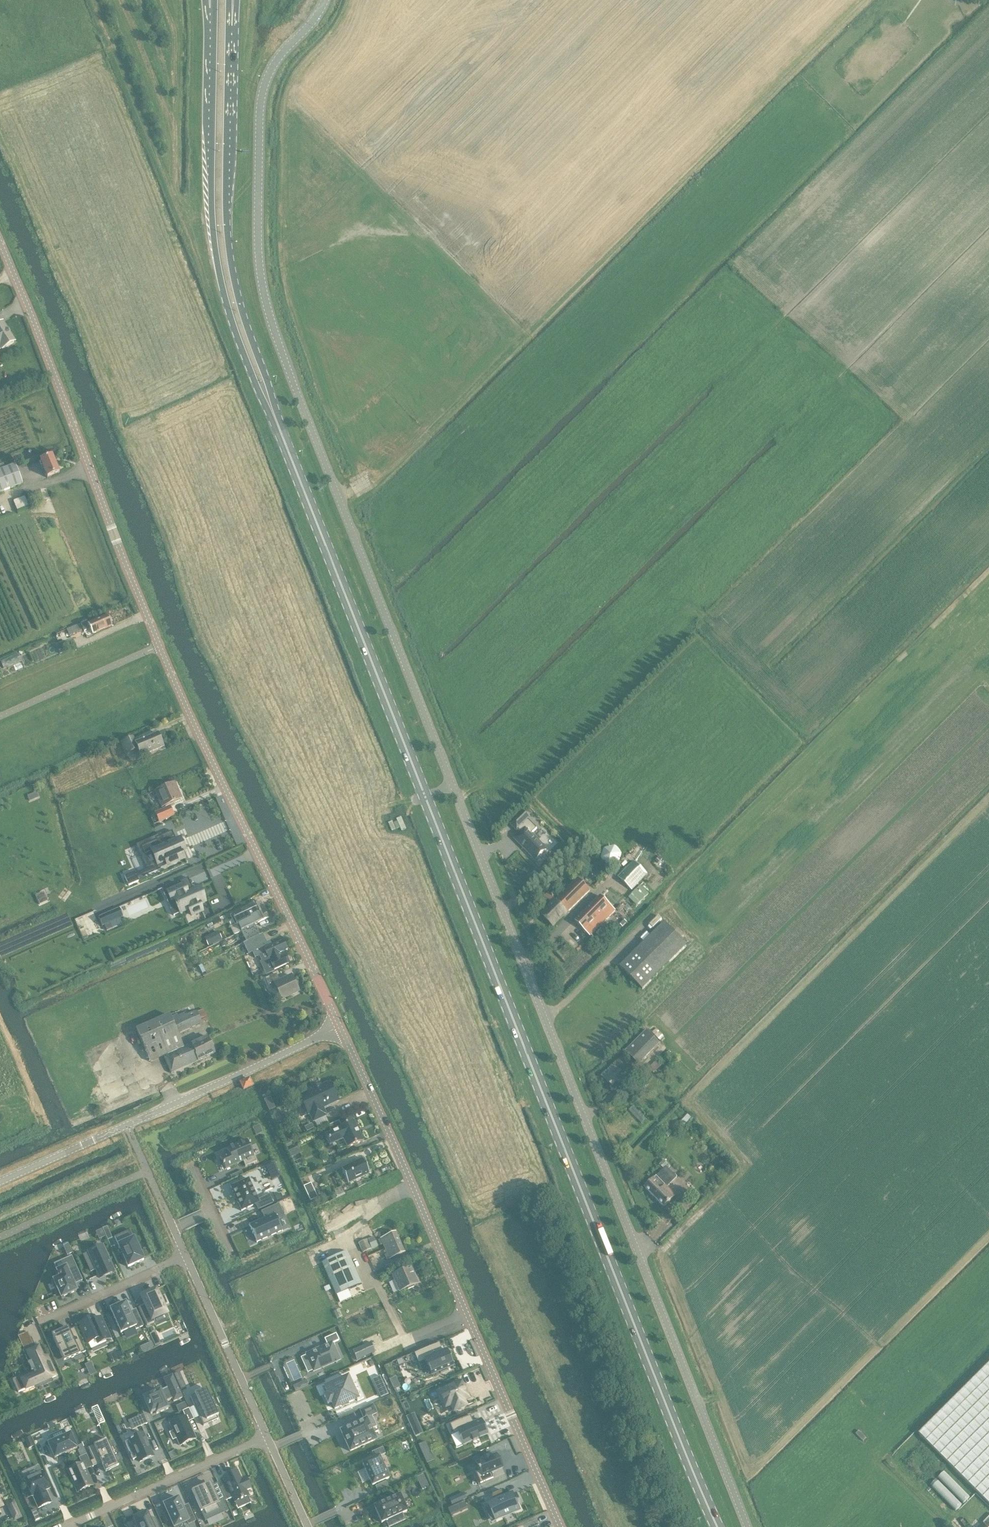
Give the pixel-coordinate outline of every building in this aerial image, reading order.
[(1,349),(1,350),(15,342),(3,323),(0,324),(0,350),(1,349)] [(59,473),(53,457),(52,456),(40,461),(47,478),(59,473)] [(16,467),(15,465),(0,471),(0,493),(22,484),(16,467)] [(24,498),(19,499),(23,509),(28,507),(24,498)] [(90,630),(92,635),(112,626),(107,616),(88,624),(87,622),(81,624),(85,632),(90,630)] [(76,625),(67,629),(69,636),(79,632),(82,631),(79,624),(76,625)] [(141,757),(164,747),(158,734),(136,744),(133,737),(121,742),(127,754),(137,749),(141,757)] [(160,802),(162,807),(181,799),(174,783),(154,791),(158,802),(160,802)] [(173,816),(169,807),(155,813),(159,822),(173,816)] [(523,812),(511,824),(517,831),(518,830),(528,820),(529,819),(523,812)] [(523,835),(517,841),(523,847),(521,849),(540,868),(547,861),(541,855),(546,850),(531,835),(537,829),(528,820),(518,830),(523,835)] [(156,840),(141,847),(145,855),(152,852),(158,865),(166,861),(171,859),(173,863),(184,858),(181,851),(184,850),(181,841),(177,842),(172,831),(162,836),(156,838),(156,840)] [(632,890),(647,875),(634,862),(619,878),(632,890)] [(137,878),(135,874),(135,872),(124,877),(129,886),(139,882),(137,878)] [(545,897),(546,898),(552,904),(542,914),(554,927),(568,913),(568,914),(590,891),(578,879),(556,901),(549,893),(545,897)] [(182,885),(164,893),(174,916),(189,909),(192,916),(202,911),(199,905),(205,902),(198,887),(193,890),(187,893),(183,884),(182,885)] [(634,892),(629,898),(637,906),(648,894),(641,886),(634,892)] [(575,921),(590,936),(615,911),(601,896),(575,921)] [(248,906),(231,914),(237,926),(238,925),(251,919),(250,917),(265,910),(261,902),(255,905),(253,903),(248,906)] [(116,909),(98,918),(102,927),(104,926),(107,931),(111,929),(108,924),(110,923),(120,918),(116,909)] [(251,919),(238,925),(241,931),(246,942),(260,935),(255,925),(269,917),(265,910),(250,917),(251,919)] [(665,922),(620,967),(643,990),(687,945),(665,922)] [(254,940),(245,945),(249,954),(252,952),(255,958),(263,954),(266,952),(268,958),(273,955),(274,958),(281,955),(280,953),(287,949),(283,940),(268,948),(264,938),(255,943),(254,940)] [(273,968),(266,972),(267,974),(275,971),(274,970),(289,962),(285,955),(284,955),(281,957),(281,955),(274,958),(275,960),(270,962),(273,968)] [(291,975),(280,981),(276,974),(265,979),(270,989),(275,987),(281,1000),(299,992),(291,975)] [(209,1036),(199,1041),(183,1048),(177,1034),(201,1024),(201,1023),(208,1020),(203,1010),(196,1013),(193,1005),(136,1030),(150,1062),(164,1056),(171,1073),(216,1053),(209,1036)] [(660,1041),(664,1037),(654,1026),(650,1031),(660,1041)] [(638,1064),(659,1043),(647,1031),(626,1052),(638,1064)] [(669,1051),(666,1054),(672,1060),(675,1057),(669,1051)] [(614,1088),(634,1068),(622,1057),(602,1077),(614,1088)] [(663,1065),(658,1059),(649,1068),(654,1073),(663,1065)] [(647,1070),(642,1074),(647,1080),(652,1076),(647,1070)] [(243,1090),(252,1086),(249,1078),(240,1083),(243,1090)] [(305,1108),(300,1110),(303,1117),(310,1113),(314,1121),(325,1116),(326,1115),(325,1115),(322,1108),(337,1101),(335,1097),(336,1094),(334,1088),(331,1087),(329,1083),(320,1087),(319,1085),(312,1088),(313,1090),(300,1096),(305,1108)] [(628,1111),(641,1124),(647,1119),(634,1106),(628,1111)] [(363,1142),(353,1121),(342,1126),(338,1128),(339,1130),(332,1133),(325,1136),(330,1146),(343,1140),(347,1149),(363,1142)] [(339,1121),(329,1126),(332,1133),(339,1130),(338,1128),(342,1126),(339,1121)] [(228,1154),(220,1157),(225,1169),(243,1162),(245,1167),(257,1162),(247,1140),(226,1149),(228,1154)] [(370,1174),(363,1159),(341,1169),(348,1184),(370,1174)] [(274,1164),(266,1167),(272,1181),(280,1177),(274,1164)] [(667,1187),(677,1178),(667,1167),(645,1188),(664,1207),(676,1196),(667,1187)] [(242,1170),(231,1175),(232,1179),(243,1174),(242,1170)] [(231,1187),(230,1187),(231,1188),(241,1210),(241,1211),(242,1211),(242,1210),(256,1204),(258,1210),(272,1203),(273,1203),(269,1195),(258,1200),(249,1180),(248,1179),(248,1180),(232,1187),(231,1187)] [(318,1198),(311,1183),(303,1187),(310,1201),(318,1198)] [(249,1225),(257,1243),(257,1242),(281,1231),(282,1232),(282,1231),(277,1219),(284,1216),(279,1204),(261,1212),(264,1219),(250,1225),(249,1225)] [(101,1230),(96,1232),(99,1239),(105,1237),(101,1230)] [(130,1230),(114,1237),(128,1267),(144,1260),(130,1230)] [(400,1242),(395,1232),(380,1239),(381,1239),(378,1241),(380,1246),(383,1244),(385,1249),(400,1242)] [(378,1246),(374,1237),(366,1240),(370,1250),(378,1246)] [(370,1250),(366,1240),(358,1244),(362,1253),(370,1250)] [(389,1259),(404,1252),(400,1242),(385,1249),(387,1254),(384,1255),(386,1260),(389,1259)] [(95,1253),(89,1256),(96,1270),(100,1278),(114,1272),(103,1246),(93,1250),(95,1253)] [(347,1252),(322,1263),(336,1296),(362,1284),(347,1252)] [(60,1277),(53,1280),(61,1298),(77,1291),(74,1284),(72,1281),(81,1277),(71,1256),(62,1261),(65,1267),(57,1271),(60,1277)] [(396,1266),(394,1260),(384,1264),(386,1270),(396,1266)] [(418,1284),(411,1267),(392,1276),(400,1292),(418,1284)] [(146,1308),(141,1311),(147,1325),(154,1322),(153,1320),(167,1314),(163,1305),(167,1304),(164,1296),(160,1298),(156,1290),(141,1296),(146,1308)] [(111,1309),(110,1309),(111,1310),(114,1318),(111,1319),(114,1326),(117,1325),(121,1332),(120,1332),(121,1333),(122,1333),(135,1327),(136,1329),(143,1326),(136,1312),(131,1314),(130,1312),(129,1312),(126,1304),(126,1303),(125,1303),(111,1309)] [(90,1319),(79,1324),(87,1341),(88,1341),(89,1343),(96,1340),(98,1345),(110,1339),(101,1318),(92,1322),(90,1319)] [(68,1327),(52,1335),(53,1337),(62,1357),(64,1362),(71,1358),(86,1352),(75,1328),(69,1330),(68,1327)] [(28,1332),(23,1334),(25,1341),(31,1338),(28,1332)] [(336,1334),(325,1339),(327,1345),(332,1343),(339,1341),(336,1334)] [(327,1345),(306,1354),(314,1372),(340,1360),(332,1343),(327,1345)] [(31,1371),(13,1380),(19,1392),(26,1389),(26,1390),(56,1376),(48,1358),(44,1360),(38,1348),(36,1349),(35,1345),(34,1345),(24,1350),(22,1350),(28,1363),(31,1371)] [(437,1345),(415,1355),(419,1363),(425,1360),(432,1375),(440,1372),(441,1374),(448,1370),(447,1369),(453,1366),(446,1349),(442,1351),(440,1352),(437,1346),(439,1345),(438,1345),(437,1345)] [(919,1434),(988,1504),(988,1365),(919,1434)] [(160,1391),(143,1398),(151,1414),(155,1412),(156,1414),(168,1409),(165,1402),(172,1399),(174,1401),(182,1398),(172,1375),(164,1379),(168,1388),(160,1391)] [(328,1394),(324,1396),(328,1404),(332,1402),(335,1409),(341,1406),(348,1403),(357,1399),(357,1401),(364,1398),(356,1382),(351,1384),(348,1377),(325,1387),(328,1394)] [(183,1380),(177,1382),(181,1390),(186,1387),(183,1380)] [(461,1383),(439,1393),(445,1407),(451,1405),(454,1411),(466,1406),(463,1399),(467,1397),(461,1383)] [(195,1395),(190,1397),(203,1426),(218,1419),(217,1416),(218,1416),(206,1389),(194,1394),(195,1395)] [(365,1422),(340,1433),(349,1453),(375,1442),(370,1431),(376,1428),(371,1417),(375,1415),(372,1407),(359,1412),(363,1421),(364,1420),(365,1422)] [(189,1408),(182,1411),(185,1417),(188,1422),(194,1420),(189,1408)] [(143,1414),(136,1417),(141,1427),(147,1424),(143,1414)] [(470,1416),(450,1425),(454,1435),(458,1433),(464,1445),(472,1441),(473,1442),(479,1439),(479,1438),(488,1434),(481,1420),(474,1423),(470,1416)] [(174,1431),(170,1433),(173,1440),(177,1438),(180,1446),(195,1439),(188,1422),(185,1417),(170,1424),(174,1431)] [(144,1433),(125,1442),(133,1460),(138,1458),(139,1462),(153,1456),(148,1444),(149,1443),(144,1433)] [(77,1449),(70,1434),(48,1444),(54,1459),(77,1449)] [(34,1446),(29,1437),(24,1440),(28,1449),(34,1446)] [(113,1455),(116,1454),(113,1447),(110,1448),(106,1439),(105,1440),(105,1439),(103,1440),(104,1441),(88,1448),(94,1463),(100,1460),(106,1472),(118,1466),(113,1455)] [(80,1450),(78,1451),(80,1457),(86,1454),(82,1444),(78,1446),(80,1450)] [(383,1447),(372,1452),(374,1458),(379,1456),(379,1457),(386,1454),(383,1447)] [(82,1464),(68,1470),(68,1471),(77,1492),(93,1485),(85,1469),(92,1466),(87,1454),(86,1454),(80,1457),(79,1457),(82,1464)] [(482,1461),(476,1464),(482,1476),(477,1478),(480,1484),(493,1479),(490,1473),(501,1468),(502,1468),(501,1465),(496,1455),(490,1457),(489,1456),(482,1460),(482,1461)] [(374,1458),(363,1464),(372,1486),(389,1478),(379,1457),(379,1456),(374,1458)] [(51,1503),(45,1490),(49,1489),(42,1472),(25,1480),(32,1496),(33,1496),(39,1508),(51,1503)] [(227,1486),(220,1488),(226,1501),(233,1498),(234,1503),(248,1496),(246,1491),(250,1489),(246,1479),(241,1481),(237,1472),(223,1478),(227,1486)] [(210,1484),(192,1492),(205,1521),(207,1521),(205,1518),(220,1511),(222,1514),(229,1511),(224,1502),(223,1499),(218,1501),(210,1484)] [(489,1504),(488,1504),(488,1505),(489,1504),(491,1507),(497,1521),(521,1510),(513,1493),(504,1497),(501,1490),(492,1495),(495,1501),(489,1504)] [(464,1493),(449,1499),(452,1505),(466,1498),(464,1493)] [(400,1496),(374,1507),(381,1523),(386,1521),(389,1526),(405,1520),(402,1513),(407,1511),(400,1496)] [(163,1505),(164,1506),(167,1513),(164,1514),(167,1521),(170,1520),(173,1526),(175,1526),(187,1522),(189,1524),(195,1521),(189,1507),(183,1509),(182,1507),(178,1499),(179,1499),(178,1498),(177,1498),(164,1504),(163,1505)] [(17,1508),(14,1501),(7,1504),(10,1511),(17,1508)] [(134,1525),(134,1526),(161,1526),(158,1521),(153,1523),(147,1511),(134,1517),(137,1523),(134,1525)]
